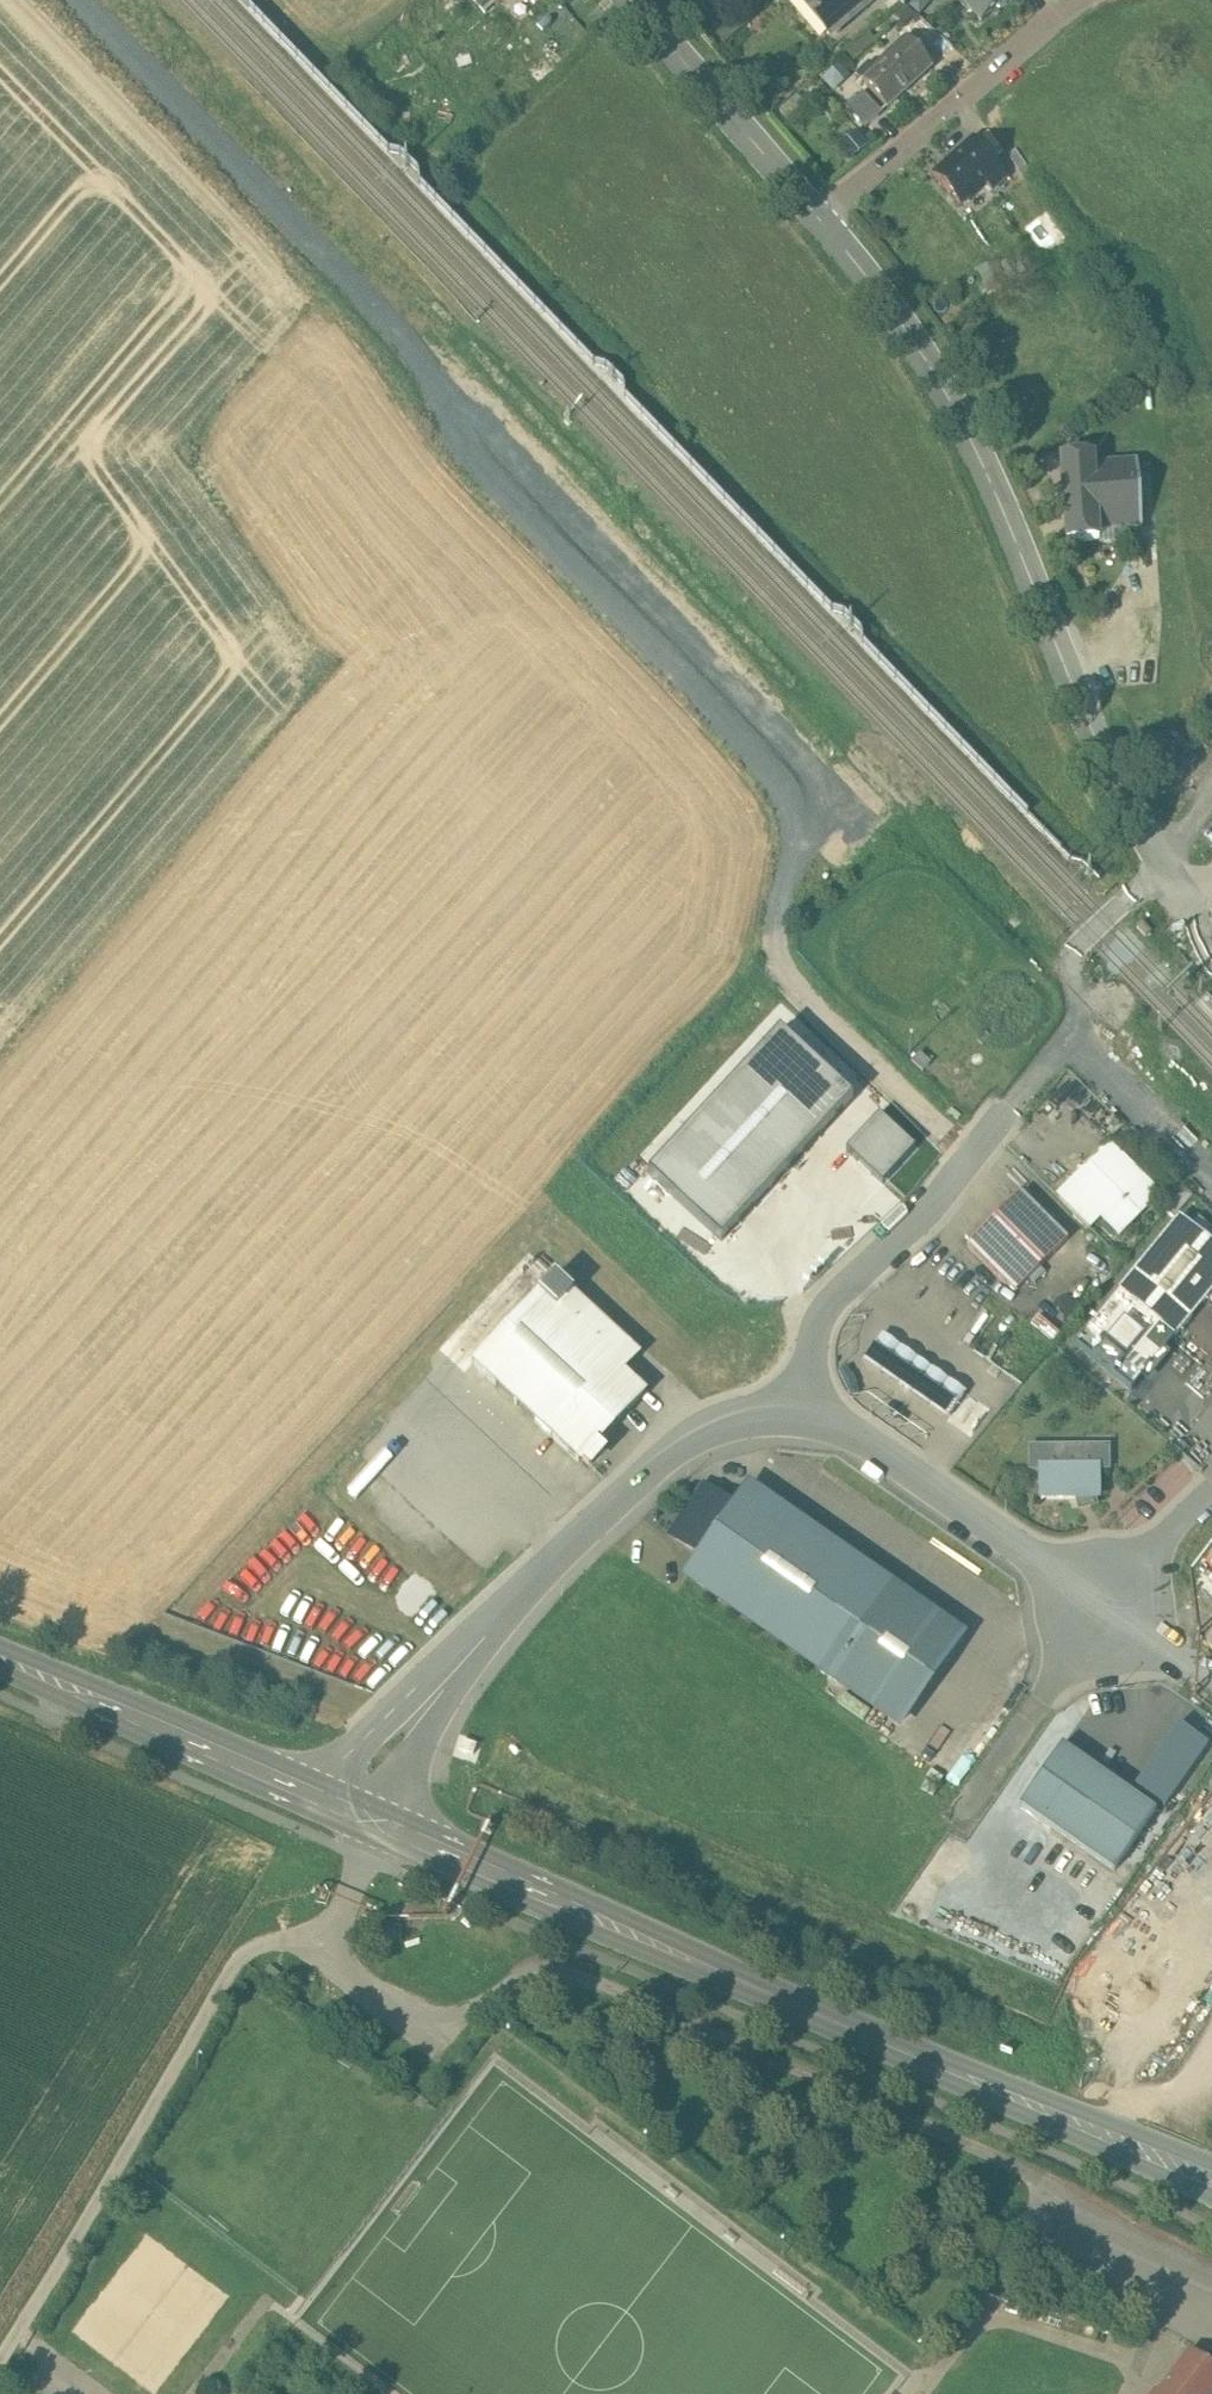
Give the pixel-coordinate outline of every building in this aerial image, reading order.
[(829,32),(827,34),(829,36),(871,0),(803,0),(829,32)] [(981,21),(997,7),(999,8),(1007,1),(1007,0),(962,0),(981,21)] [(955,31),(936,14),(927,23),(946,41),(955,31)] [(905,38),(872,69),(868,64),(857,74),(888,107),(932,67),(905,38)] [(863,92),(846,107),(866,128),(882,112),(863,92)] [(840,143),(849,159),(871,147),(862,131),(840,143)] [(1005,181),(972,142),(929,177),(956,209),(982,188),(988,195),(1005,181)] [(1097,456),(1059,458),(1065,543),(1100,541),(1100,532),(1142,529),(1138,461),(1097,464),(1097,456)] [(1143,923),(1136,929),(1143,939),(1151,933),(1143,923)] [(851,1100),(780,1034),(650,1173),(720,1239),(851,1100)] [(879,1115),(846,1151),(882,1184),(915,1149),(879,1115)] [(1109,1144),(1069,1185),(1070,1186),(1101,1217),(1119,1235),(1160,1195),(1109,1144)] [(1101,1217),(1070,1186),(1059,1198),(1089,1228),(1101,1217)] [(1021,1192),(993,1220),(990,1219),(981,1228),(982,1231),(968,1245),(1015,1293),(1068,1240),(1021,1192)] [(1179,1218),(1118,1292),(1174,1339),(1211,1293),(1211,1245),(1179,1218)] [(624,1371),(557,1309),(573,1292),(555,1276),(540,1293),(539,1292),(472,1363),(579,1462),(582,1459),(589,1466),(604,1450),(597,1443),(645,1391),(624,1371)] [(573,1292),(557,1309),(624,1371),(640,1355),(573,1292)] [(922,1378),(911,1370),(901,1383),(913,1391),(922,1378)] [(1108,1447),(1030,1448),(1030,1469),(1041,1469),(1041,1498),(1079,1498),(1081,1507),(1093,1504),(1091,1498),(1098,1498),(1098,1469),(1108,1469),(1108,1447)] [(670,1534),(702,1556),(735,1509),(703,1487),(670,1534)] [(702,1556),(691,1572),(903,1720),(958,1642),(745,1494),(735,1509),(702,1556)] [(267,1642),(332,1666),(342,1638),(277,1614),(267,1642)] [(1163,1717),(1125,1773),(1165,1801),(1203,1745),(1163,1717)] [(1156,1811),(1062,1745),(1020,1806),(1114,1872),(1156,1811)] [(1198,1791),(1211,1803),(1211,1775),(1198,1791)] [(1003,2272),(994,2298),(1008,2303),(1016,2277),(1003,2272)] [(1161,2392),(1163,2393),(1211,2393),(1211,2369),(1190,2353),(1189,2355),(1161,2392)]
